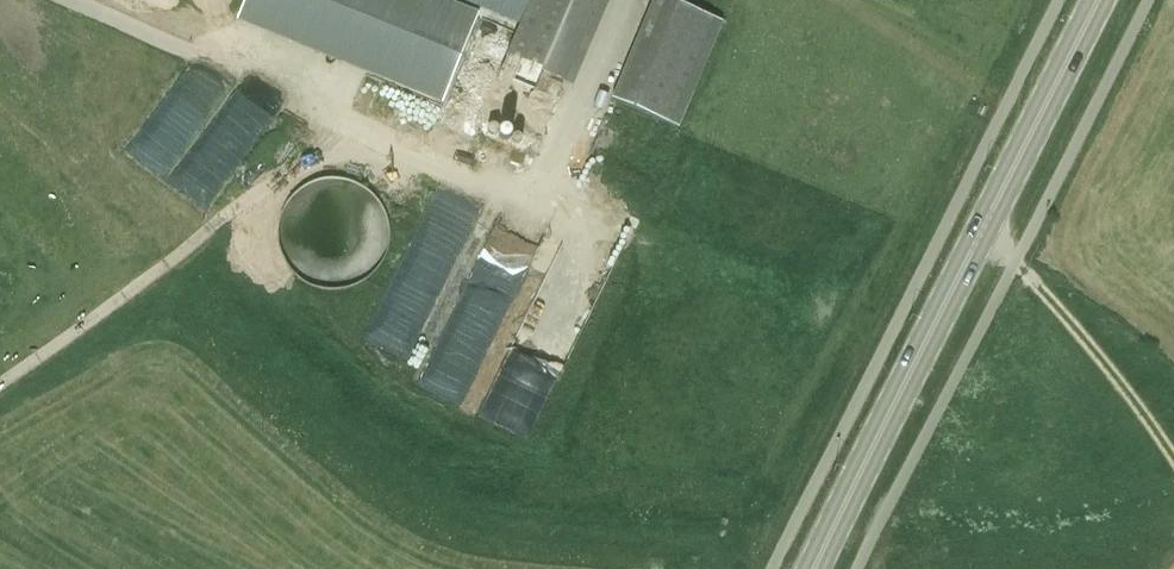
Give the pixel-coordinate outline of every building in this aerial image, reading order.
[(442,104),(479,14),(446,0),(396,0),(366,73),(442,104)] [(473,3),(522,23),(500,75),(556,98),(597,0),(464,0),(473,3)] [(612,100),(678,127),(722,22),(670,0),(654,0),(612,100)] [(240,80),(204,133),(157,101),(123,152),(208,209),(279,106),(240,80)] [(384,274),(381,198),(288,201),(289,228),(302,228),(303,251),(310,250),(311,276),(384,274)] [(483,236),(419,386),(465,405),(538,233),(498,216),(488,238),(483,236)] [(481,420),(533,437),(553,376),(502,358),(481,420)]
